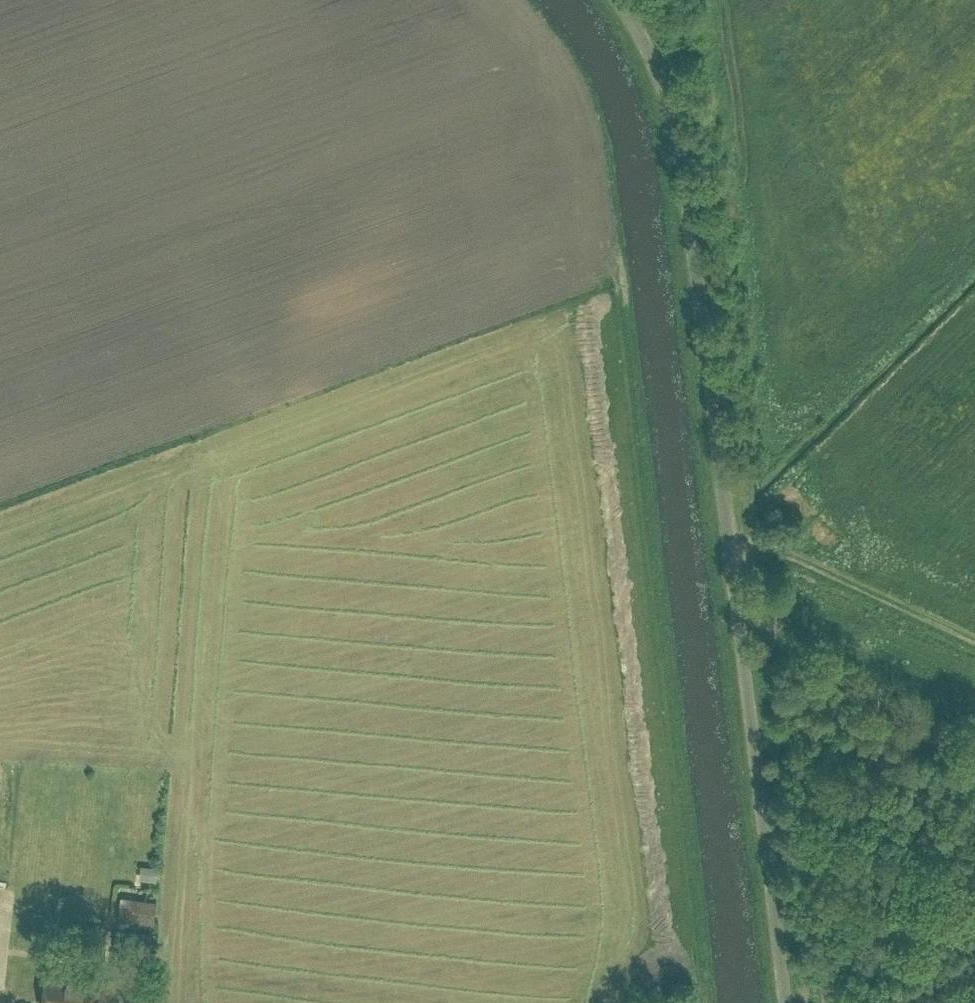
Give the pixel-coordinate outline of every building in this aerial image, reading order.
[(128,896),(125,915),(156,919),(159,900),(128,896)] [(46,972),(42,1002),(138,1002),(140,987),(99,982),(100,979),(46,972)]
